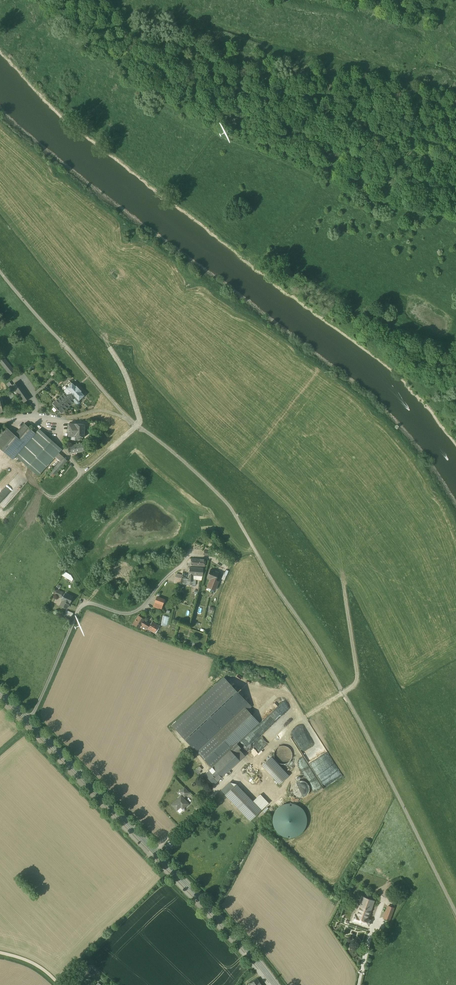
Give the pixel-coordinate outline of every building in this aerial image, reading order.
[(3,356),(0,358),(0,362),(7,371),(11,367),(3,356)] [(30,398),(18,381),(12,385),(24,403),(30,398)] [(72,383),(70,381),(63,388),(65,390),(65,391),(66,392),(53,404),(61,413),(74,402),(76,403),(78,404),(80,403),(79,400),(84,395),(81,392),(81,391),(76,386),(72,383)] [(15,434),(1,449),(13,460),(16,456),(36,433),(24,423),(15,434)] [(85,424),(75,424),(69,424),(69,436),(71,436),(74,436),(74,437),(80,437),(85,437),(85,424)] [(0,435),(0,448),(1,449),(15,434),(7,428),(0,435)] [(62,449),(39,429),(36,433),(16,456),(38,475),(62,449)] [(83,443),(70,446),(73,457),(85,455),(83,443)] [(64,457),(49,474),(53,477),(68,461),(64,457)] [(15,472),(10,469),(0,484),(0,495),(15,472)] [(203,568),(190,567),(189,577),(189,579),(188,585),(194,585),(196,580),(202,580),(203,576),(203,568)] [(215,571),(210,569),(207,577),(208,578),(208,577),(211,579),(216,581),(216,580),(219,572),(215,571)] [(216,581),(211,579),(208,587),(215,590),(218,581),(216,580),(216,581)] [(66,594),(60,605),(67,608),(69,604),(73,597),(66,594)] [(165,600),(157,597),(155,602),(163,605),(165,600)] [(145,619),(138,615),(133,624),(140,628),(141,625),(148,629),(154,632),(159,625),(152,622),(151,624),(147,622),(146,621),(145,621),(144,620),(145,619)] [(161,624),(166,625),(169,616),(163,615),(161,624)] [(248,711),(252,707),(223,676),(172,725),(212,767),(230,750),(234,754),(241,748),(237,743),(259,722),(248,711)] [(292,758),(292,755),(291,751),(289,748),(286,746),(283,745),(279,746),(276,748),(274,751),(274,755),(274,758),(277,761),(280,763),(283,764),(287,763),(290,761),(292,758)] [(212,767),(211,768),(221,778),(240,760),(234,754),(230,750),(212,767)] [(289,775),(271,756),(261,765),(279,784),(289,775)] [(194,770),(198,774),(203,769),(199,765),(194,770)] [(221,778),(211,768),(205,774),(214,784),(221,778)] [(297,795),(309,795),(309,781),(297,781),(297,795)] [(229,782),(221,790),(225,794),(236,784),(229,782)] [(236,784),(225,794),(251,820),(261,810),(253,801),(236,784)] [(185,788),(181,792),(185,797),(190,793),(185,788)] [(260,795),(253,801),(261,810),(268,803),(260,795)] [(182,796),(172,805),(178,811),(183,805),(185,807),(189,804),(182,796)] [(303,830),(305,825),(306,819),(305,814),(302,809),(297,806),(292,804),(286,804),(281,806),(277,810),(274,814),(273,819),(274,824),(276,829),(279,833),(284,836),(289,837),(294,836),(299,833),(303,830)] [(375,901),(362,896),(359,905),(358,908),(356,915),(355,914),(353,920),(368,926),(370,920),(368,919),(375,901)] [(388,906),(387,910),(385,914),(384,918),(389,920),(390,920),(391,916),(392,912),(393,912),(394,908),(389,906),(388,906)]
